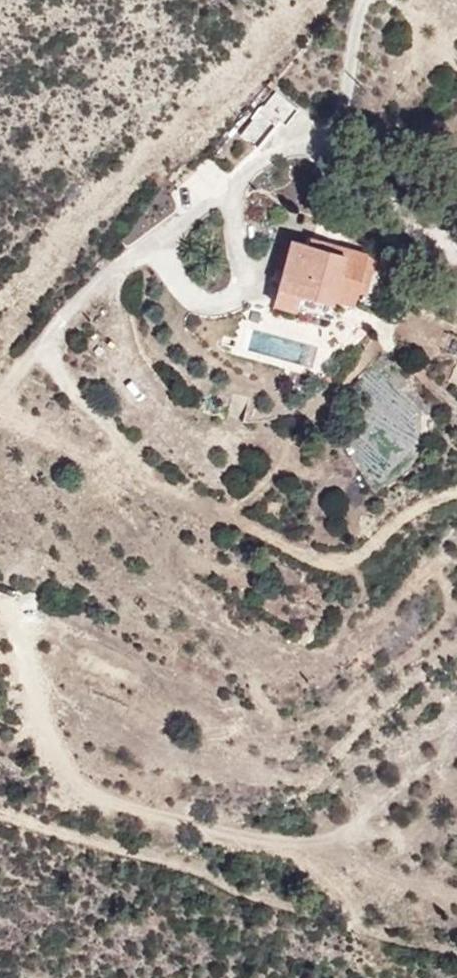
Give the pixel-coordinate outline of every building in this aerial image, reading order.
[(410,257),(305,233),(303,307),(393,327),(410,257)] [(317,344),(299,341),(304,320),(242,307),(232,352),(311,370),(317,344)]
